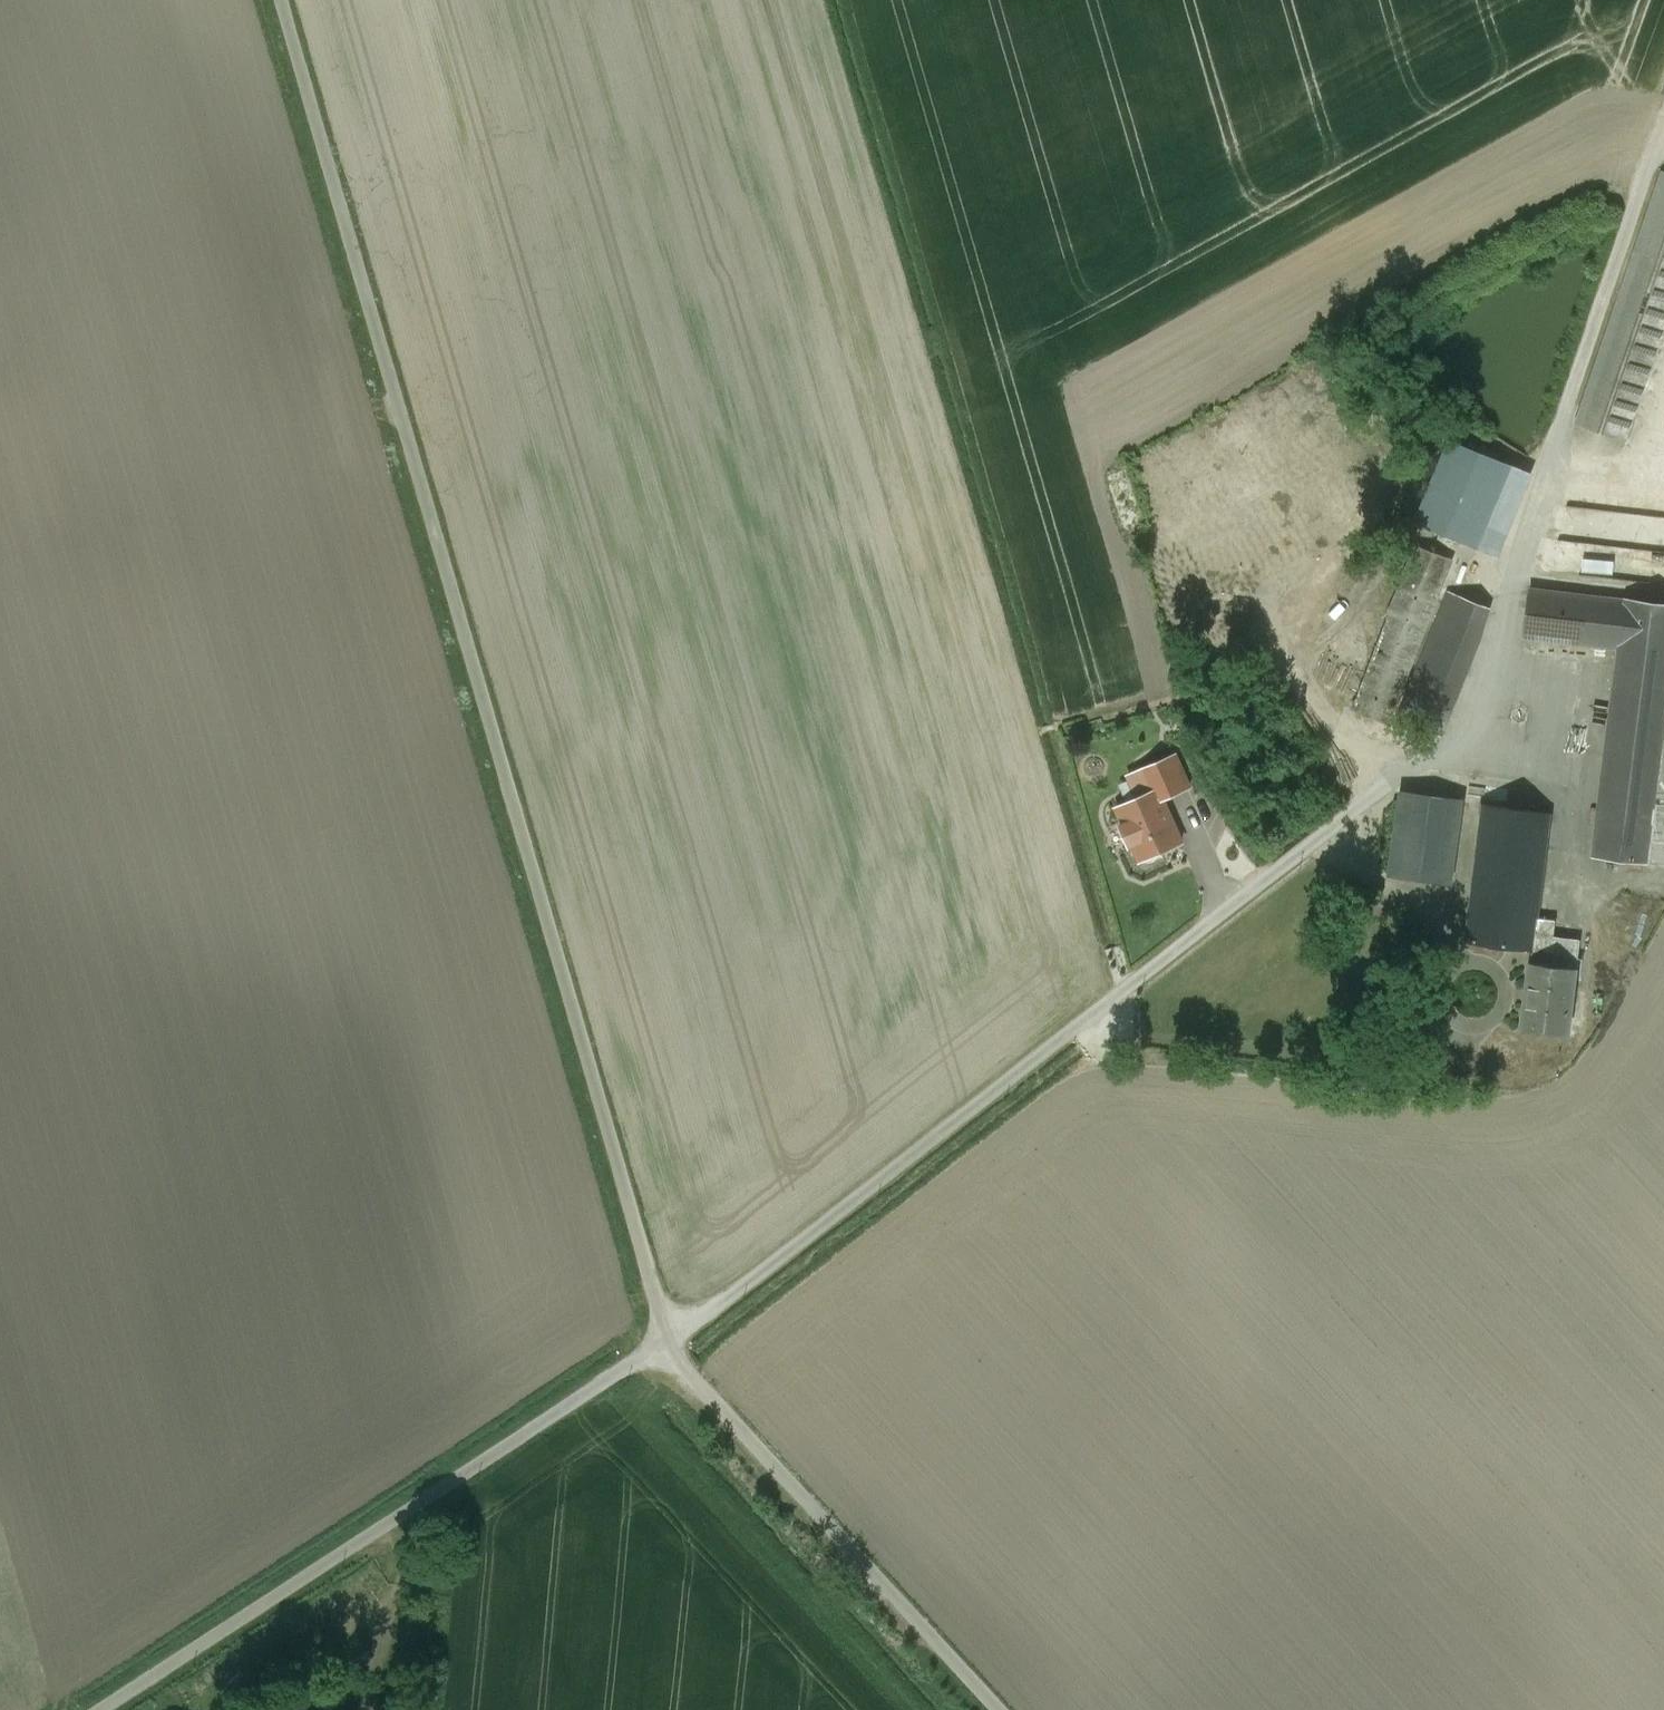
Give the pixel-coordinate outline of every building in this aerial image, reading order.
[(1577,423),(1625,439),(1663,324),(1663,172),(1663,171),(1577,423)] [(1532,473),(1448,439),(1415,521),(1499,556),(1532,473)] [(1416,544),(1352,709),(1388,723),(1452,558),(1416,544)] [(1625,600),(1530,589),(1524,636),(1619,647),(1625,600)] [(1450,591),(1399,718),(1438,733),(1488,607),(1450,591)] [(1617,664),(1593,855),(1648,862),(1663,737),(1663,603),(1625,598),(1625,600),(1619,647),(1617,664)] [(1648,862),(1663,864),(1663,737),(1648,862)] [(1174,754),(1140,769),(1150,791),(1158,788),(1162,799),(1189,787),(1174,754)] [(1150,791),(1117,806),(1124,823),(1120,825),(1129,844),(1133,843),(1141,860),(1181,842),(1162,799),(1158,788),(1150,791)] [(1460,801),(1405,794),(1394,872),(1450,880),(1460,801)] [(1550,814),(1485,805),(1474,888),(1539,896),(1550,814)] [(1539,896),(1474,888),(1468,941),(1533,950),(1534,942),(1539,896)] [(1559,945),(1534,942),(1533,950),(1531,964),(1530,963),(1521,1029),(1569,1035),(1577,969),(1556,967),(1559,945)]
